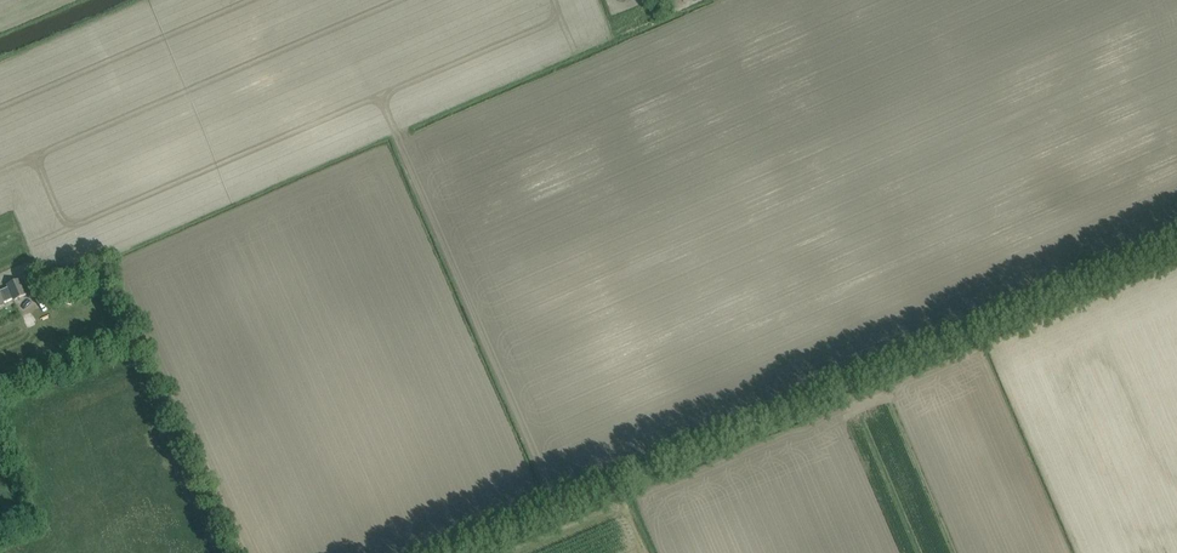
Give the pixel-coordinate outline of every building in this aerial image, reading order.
[(13,299),(14,301),(27,295),(21,280),(8,286),(9,288),(0,291),(0,307),(4,305),(3,303),(13,299)]
